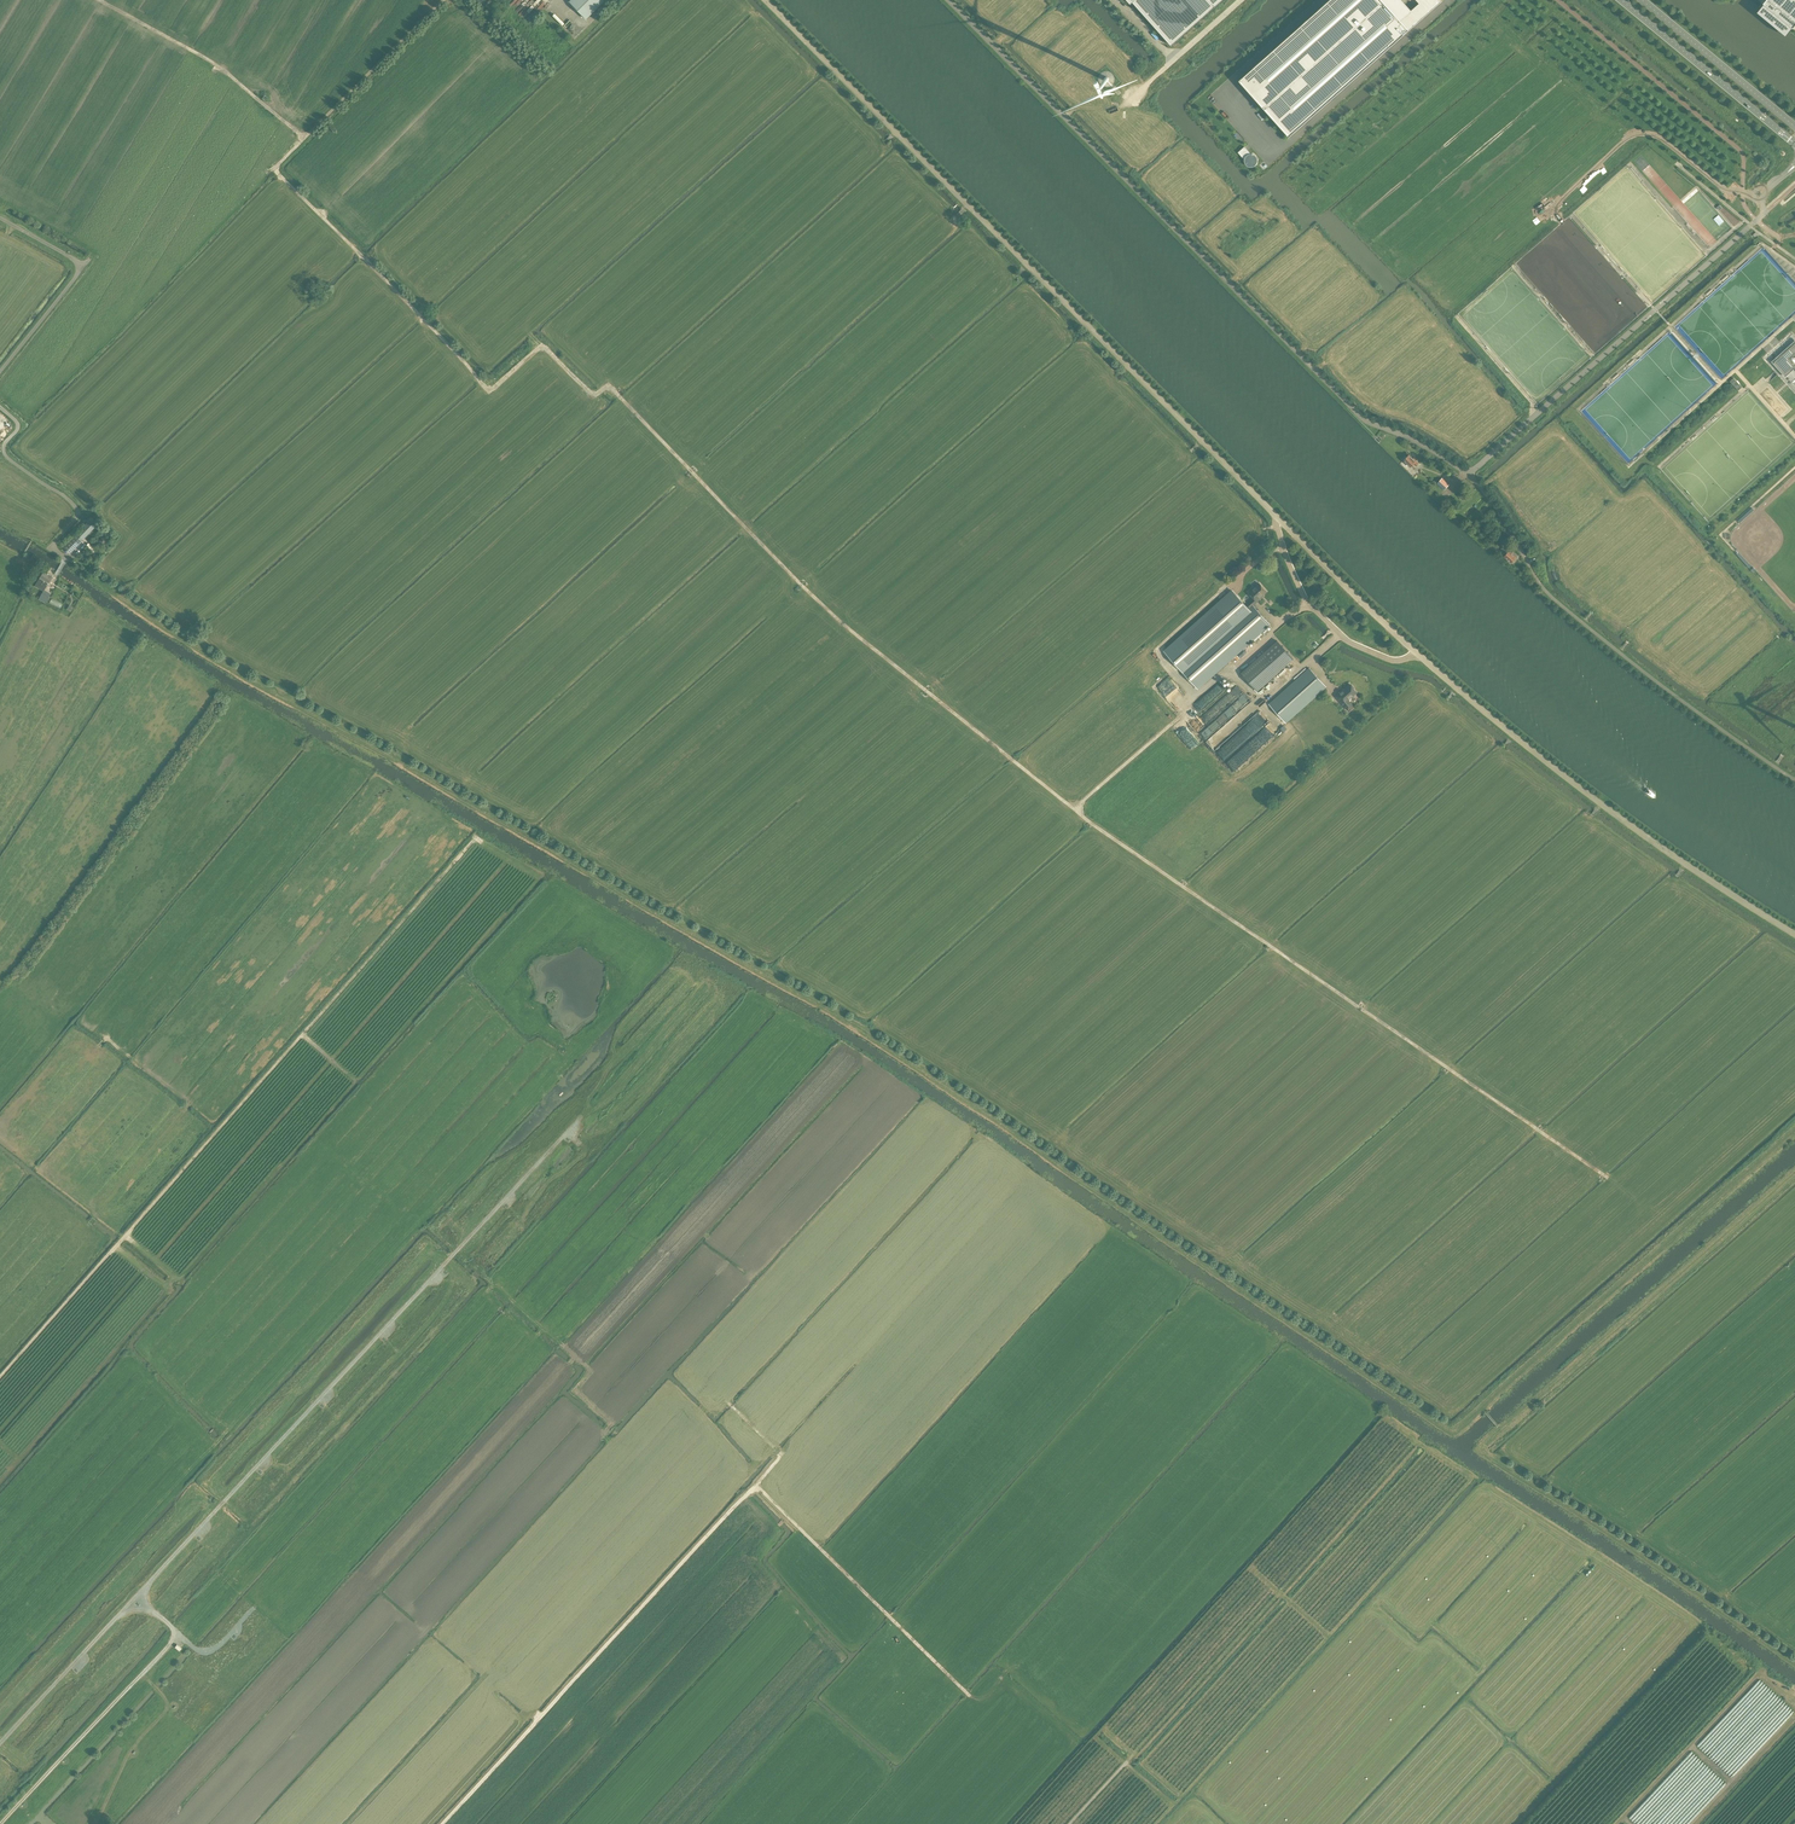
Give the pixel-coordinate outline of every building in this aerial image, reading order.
[(495,1),(493,0),(482,0),(481,2),(491,8),(495,1)] [(606,0),(570,0),(568,1),(586,19),(606,0)] [(1130,3),(1132,1),(1172,46),(1218,4),(1223,0),(1127,0),(1130,3)] [(1290,137),(1442,1),(1441,0),(1331,0),(1240,81),(1290,137)] [(1758,10),(1786,33),(1788,31),(1791,27),(1794,22),(1794,0),(1765,0),(1762,3),(1763,4),(1758,10)] [(1244,147),(1238,152),(1245,159),(1245,160),(1245,161),(1245,162),(1245,163),(1245,164),(1246,164),(1246,165),(1247,165),(1247,166),(1248,167),(1249,167),(1250,167),(1251,167),(1252,167),(1253,167),(1254,167),(1255,166),(1256,165),(1257,164),(1257,163),(1257,162),(1258,162),(1258,161),(1258,160),(1258,159),(1257,158),(1257,157),(1256,157),(1256,156),(1255,155),(1254,155),(1253,154),(1252,154),(1251,154),(1244,147)] [(1774,362),(1785,374),(1794,366),(1794,368),(1794,343),(1774,362)] [(1738,391),(1742,387),(1734,378),(1730,382),(1738,391)] [(1416,466),(1419,463),(1414,458),(1413,459),(1409,455),(1404,460),(1411,467),(1414,464),(1416,466)] [(1444,490),(1449,484),(1442,478),(1437,483),(1444,490)] [(1740,523),(1754,509),(1752,507),(1738,521),(1740,523)] [(76,534),(77,535),(64,548),(70,553),(82,540),(83,540),(96,526),(89,520),(76,534)] [(1531,552),(1527,544),(1522,547),(1526,555),(1531,552)] [(1507,552),(1504,556),(1503,556),(1511,563),(1516,557),(1512,553),(1512,552),(1504,545),(1502,548),(1507,552)] [(43,591),(44,590),(52,576),(43,571),(35,586),(43,591)] [(1247,604),(1250,607),(1253,605),(1261,598),(1260,597),(1266,591),(1259,583),(1249,593),(1254,598),(1247,604)] [(51,593),(44,590),(43,591),(38,599),(45,603),(51,593)] [(1248,608),(1232,591),(1165,651),(1198,688),(1270,624),(1253,605),(1250,607),(1248,608)] [(59,608),(62,603),(54,599),(51,604),(59,608)] [(1257,691),(1293,658),(1277,640),(1241,673),(1257,691)] [(1286,668),(1263,690),(1269,696),(1291,674),(1286,668)] [(1286,723),(1326,687),(1309,668),(1269,703),(1286,723)] [(1339,700),(1348,710),(1353,705),(1348,700),(1357,692),(1354,688),(1354,687),(1352,685),(1351,685),(1350,684),(1345,688),(1346,688),(1343,690),(1339,694),(1342,697),(1339,700)]
